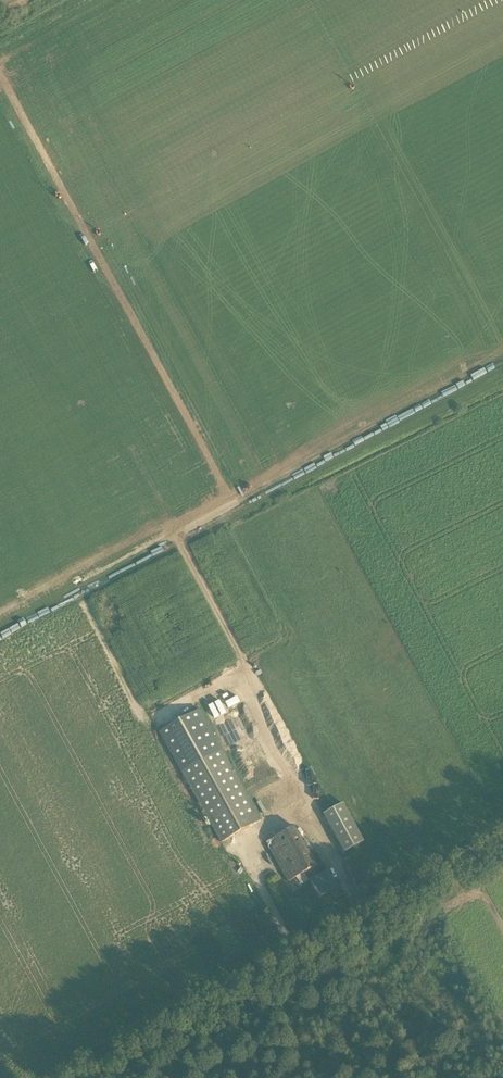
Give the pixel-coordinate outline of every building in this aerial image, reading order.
[(261,820),(200,711),(160,733),(222,843),(261,820)] [(326,813),(343,853),(364,844),(347,804),(326,813)] [(312,858),(295,828),(268,843),(284,872),(283,873),(289,882),(307,872),(312,882),(311,882),(320,897),(337,887),(329,874),(328,874),(317,855),(312,858)]
